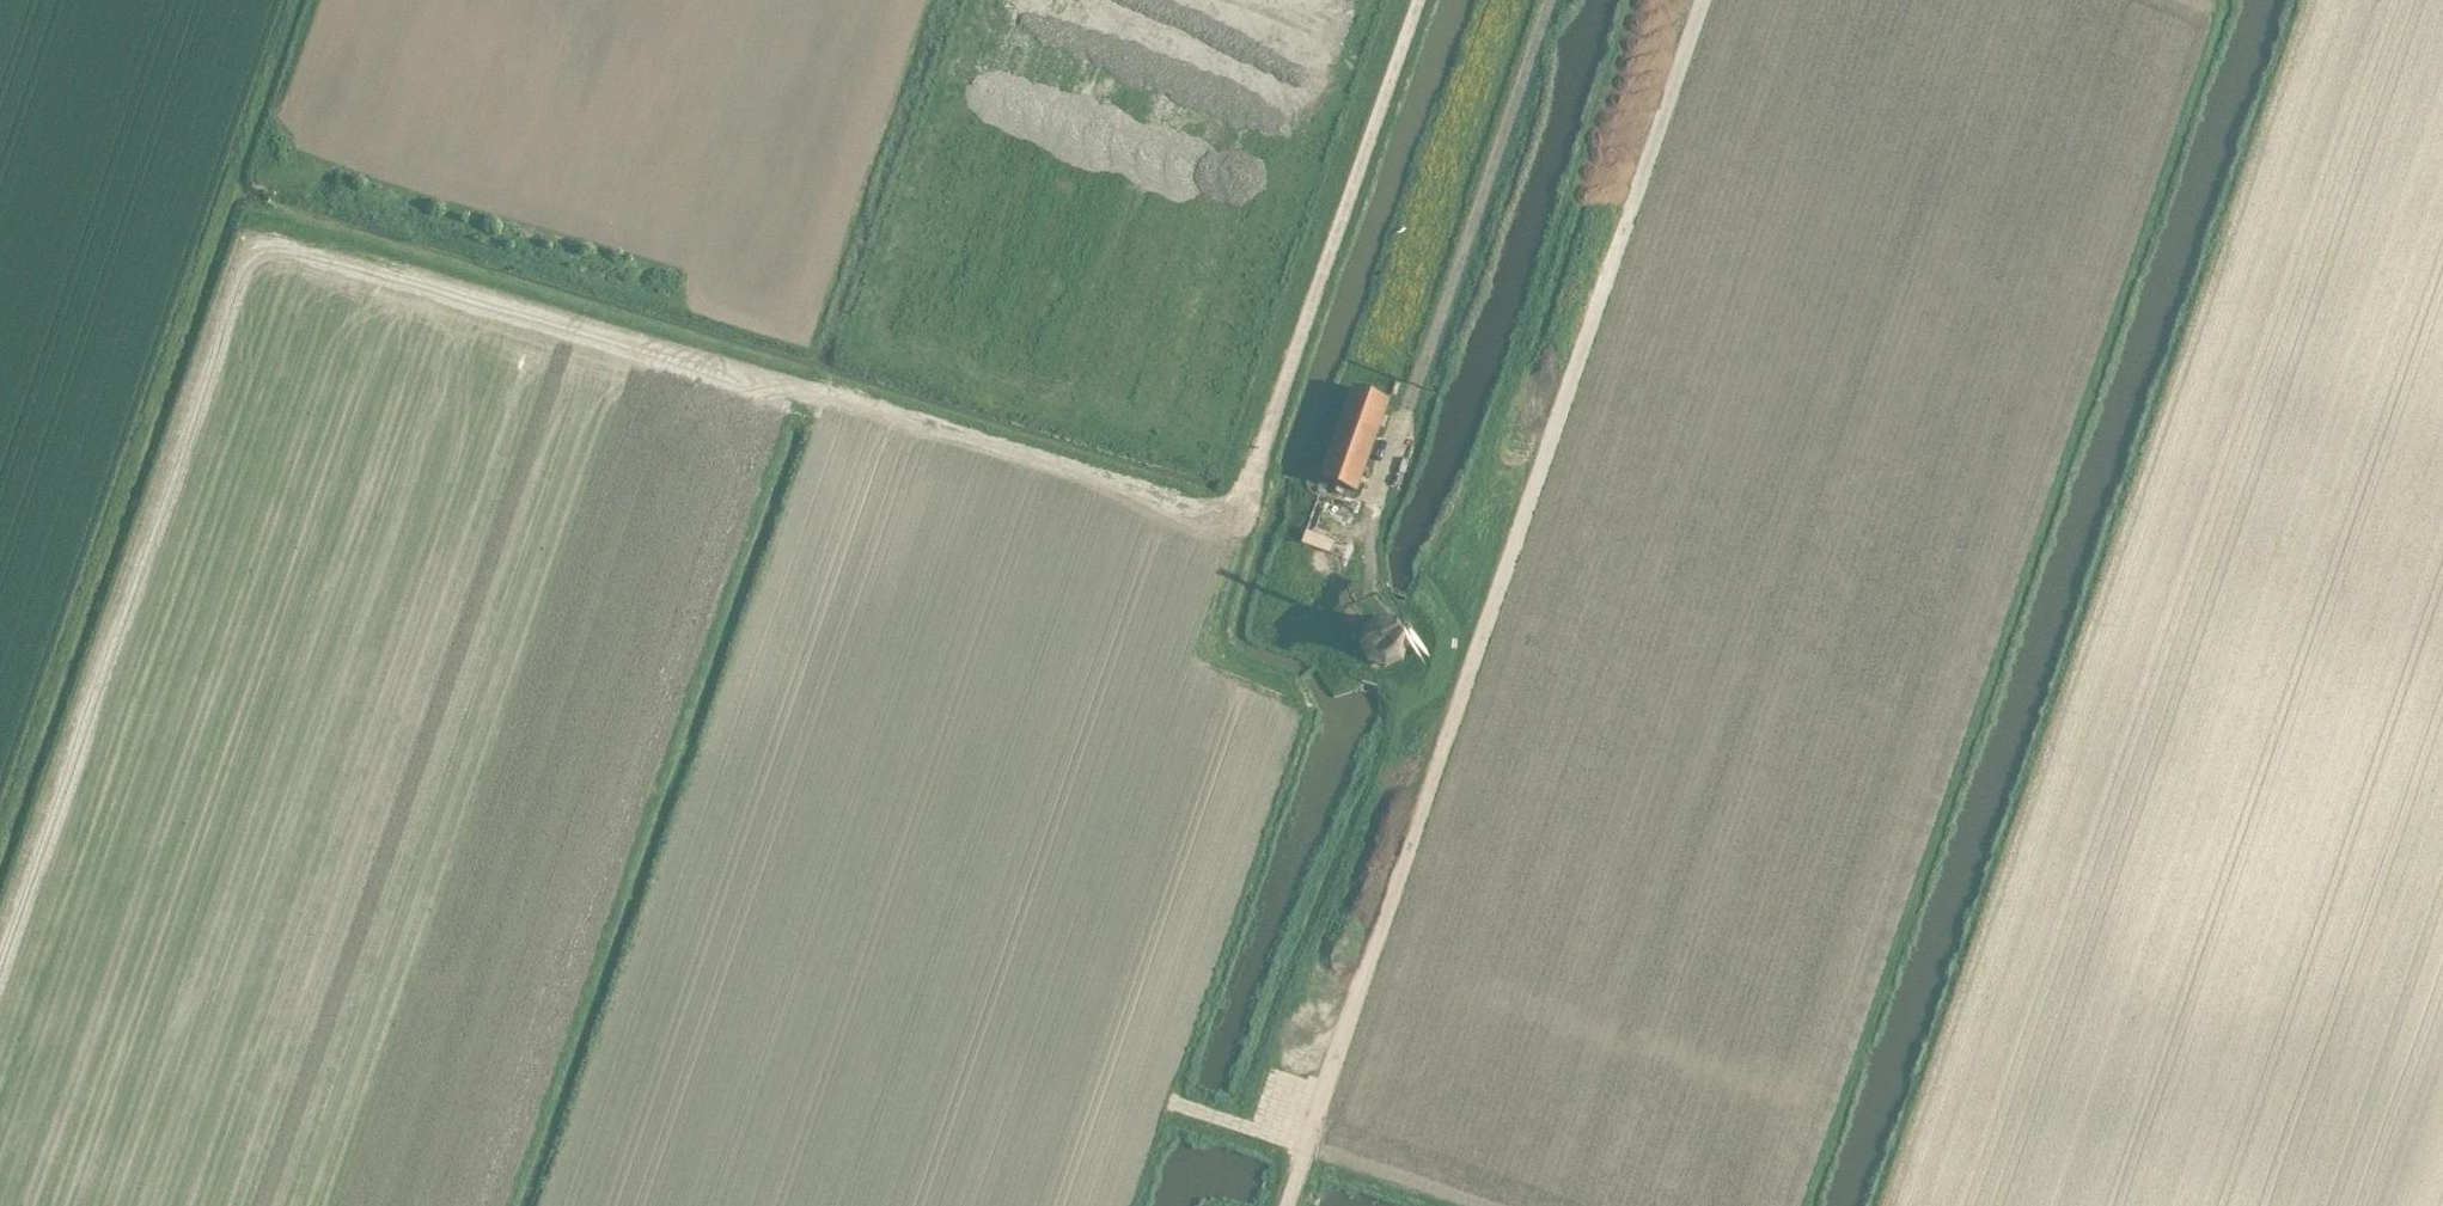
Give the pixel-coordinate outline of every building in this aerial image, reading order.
[(1318,476),(1355,489),(1387,397),(1349,384),(1318,476)] [(1310,493),(1339,503),(1343,492),(1314,481),(1310,493)] [(1366,657),(1385,665),(1401,657),(1408,638),(1401,619),(1383,613),(1364,621),(1359,638),(1366,657)]
